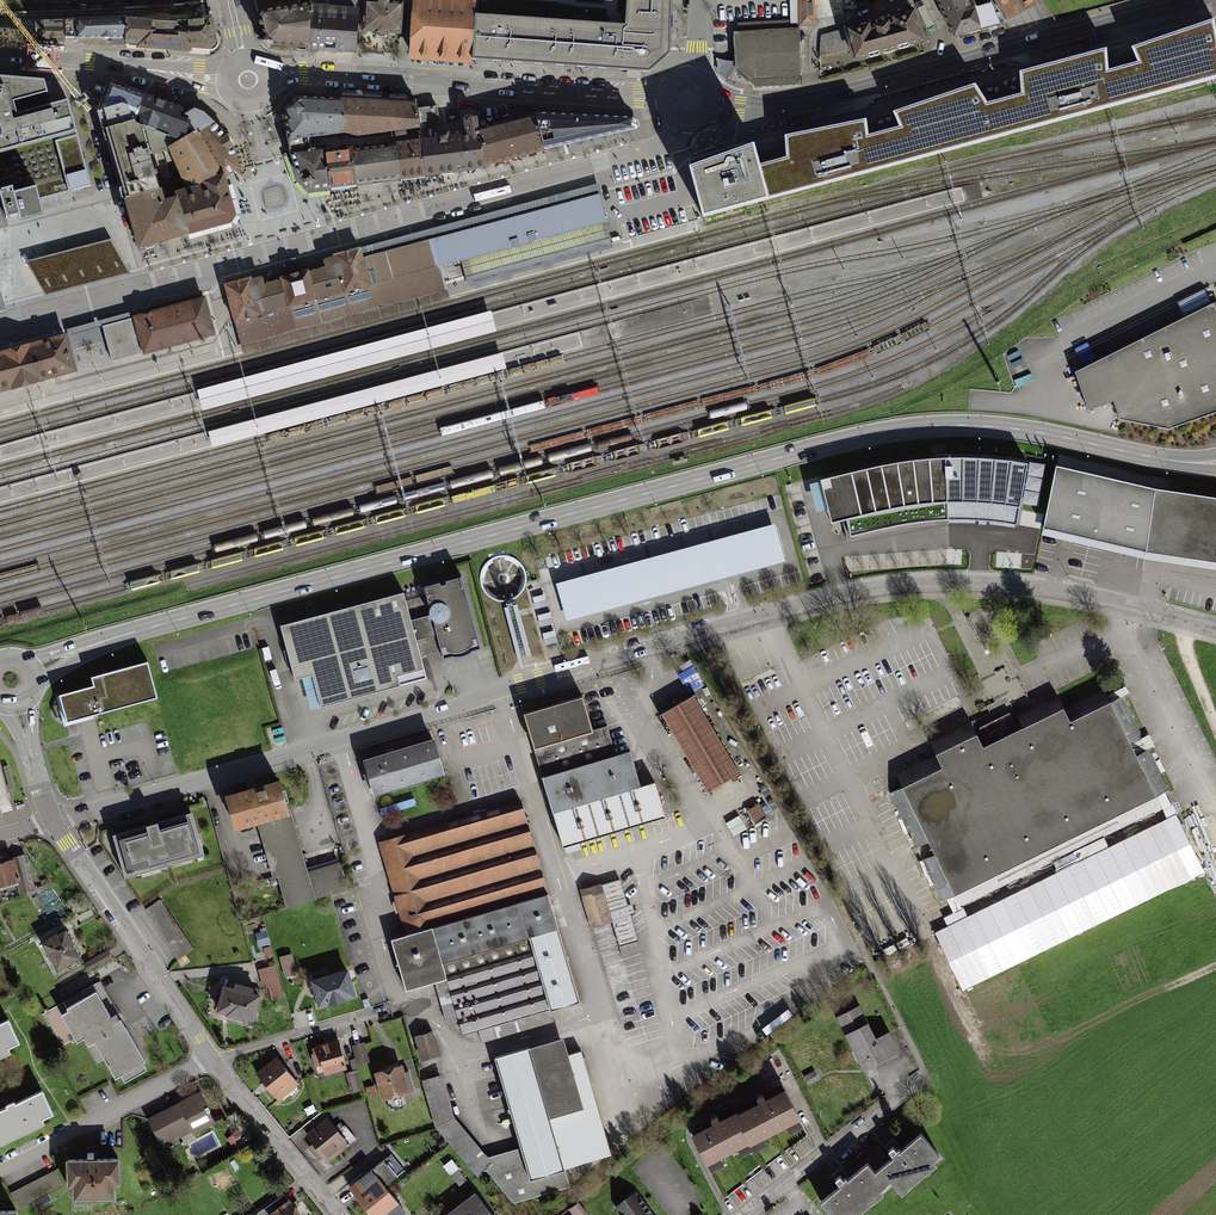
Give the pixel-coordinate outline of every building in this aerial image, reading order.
[(253,5),(254,10),(286,5),(285,0),(253,0),(253,5)] [(354,0),(323,0),(305,3),(300,50),(351,55),(354,0)] [(361,3),(360,36),(397,37),(399,2),(387,2),(387,0),(374,0),(374,4),(361,3)] [(472,60),(475,18),(476,3),(446,1),(436,0),(416,0),(412,56),(472,60)] [(472,60),(642,71),(673,45),(673,0),(627,0),(626,28),(475,18),(472,60)] [(795,0),(785,0),(785,23),(795,23),(795,0)] [(795,23),(813,23),(814,0),(795,0),(795,23)] [(839,16),(856,16),(850,0),(839,0),(839,16)] [(972,0),(949,0),(939,5),(954,36),(1008,21),(1007,18),(998,0),(975,6),(972,0)] [(1007,18),(1036,2),(1034,0),(997,0),(998,0),(1007,18)] [(286,5),(254,10),(261,40),(269,47),(300,50),(305,3),(286,5)] [(922,40),(915,11),(889,18),(890,22),(872,26),(871,22),(846,29),(821,35),(820,55),(852,47),(855,59),(922,40)] [(213,41),(208,15),(161,21),(123,20),(124,38),(124,46),(207,47),(213,41)] [(124,38),(123,20),(70,22),(71,39),(124,38)] [(690,168),(690,169),(703,218),(770,198),(979,145),(1116,109),(1215,80),(1215,25),(1215,21),(1131,43),(1136,64),(1124,67),(1112,70),(1106,50),(1017,74),(1022,94),(1004,99),(983,104),(978,84),(784,135),(790,156),(774,160),(761,164),(753,144),(690,168)] [(71,39),(70,22),(32,22),(32,27),(38,28),(37,40),(71,39)] [(798,31),(739,33),(740,65),(757,80),(799,79),(798,31)] [(94,194),(68,100),(18,114),(15,102),(47,92),(44,79),(0,76),(0,199),(5,219),(94,194)] [(96,114),(100,132),(135,120),(129,116),(138,96),(106,85),(96,114)] [(129,116),(135,120),(163,134),(173,139),(185,125),(176,109),(138,96),(129,116)] [(331,141),(324,101),(303,99),(285,108),(294,143),(331,141)] [(367,105),(324,101),(331,141),(370,136),(413,131),(409,109),(367,105)] [(467,172),(461,133),(458,120),(445,122),(447,132),(435,134),(430,105),(409,109),(413,131),(415,142),(421,180),(467,172)] [(185,125),(173,139),(190,133),(222,179),(235,173),(229,143),(210,122),(190,108),(176,109),(185,125)] [(294,143),(285,108),(268,116),(269,156),(295,151),(294,143)] [(524,158),(578,143),(569,116),(531,113),(514,119),(524,158)] [(633,120),(569,116),(578,143),(637,131),(633,120)] [(514,119),(461,133),(467,172),(524,158),(514,119)] [(116,183),(123,202),(158,190),(145,152),(135,120),(100,132),(106,152),(116,183)] [(145,152),(167,146),(163,134),(135,120),(145,152)] [(167,146),(183,189),(222,179),(190,133),(173,139),(163,134),(167,146)] [(415,142),(377,147),(382,184),(421,180),(415,142)] [(334,153),(339,191),(382,184),(377,147),(334,153)] [(295,151),(269,156),(302,196),(312,195),(306,156),(305,150),(295,151)] [(312,195),(339,191),(334,153),(306,156),(312,195)] [(183,189),(172,192),(174,196),(186,235),(229,225),(234,217),(222,179),(183,189)] [(186,235),(174,196),(161,200),(158,190),(123,202),(138,250),(186,235)] [(448,264),(606,221),(599,195),(442,237),(448,264)] [(612,243),(606,221),(441,266),(444,282),(464,276),(469,285),(613,248),(612,243)] [(302,303),(235,322),(242,354),(405,310),(449,299),(441,266),(448,264),(442,237),(363,258),(366,268),(370,285),(302,303)] [(26,262),(46,294),(131,275),(111,239),(26,262)] [(224,283),(235,322),(302,303),(370,285),(366,268),(363,258),(360,247),(323,257),(325,267),(293,276),(261,284),(258,274),(224,283)] [(102,325),(112,360),(213,333),(204,297),(102,325)] [(1215,409),(1215,304),(1178,321),(1072,373),(1064,376),(1078,411),(1101,404),(1108,419),(1159,433),(1215,409)] [(198,391),(203,410),(346,371),(497,331),(491,312),(341,353),(198,391)] [(102,325),(66,335),(75,370),(112,360),(102,325)] [(75,370),(66,335),(0,353),(0,391),(75,370)] [(502,353),(208,432),(212,446),(506,368),(502,353)] [(1164,481),(1065,457),(1049,526),(1152,552),(1215,562),(1215,488),(1164,481)] [(950,523),(945,460),(889,463),(839,474),(802,483),(815,525),(834,521),(839,540),(877,528),(898,525),(935,522),(950,523)] [(396,592),(267,625),(282,687),(286,686),(300,683),(308,712),(418,684),(412,660),(469,645),(452,578),(407,589),(414,614),(402,617),(396,592)] [(504,601),(506,606),(510,605),(515,604),(514,598),(513,594),(508,596),(503,597),(504,601)] [(531,656),(517,604),(515,605),(515,604),(506,606),(506,608),(504,608),(518,659),(531,656)] [(66,723),(155,698),(145,663),(90,678),(93,687),(58,696),(66,723)] [(933,756),(883,781),(944,909),(1155,799),(1104,693),(1065,712),(1058,698),(1014,719),(1017,725),(1010,728),(981,742),(972,723),(927,745),(933,756)] [(693,695),(661,714),(707,791),(739,772),(693,695)] [(581,698),(523,714),(559,846),(663,817),(653,781),(640,785),(629,748),(613,753),(606,726),(590,731),(581,698)] [(434,742),(363,762),(370,785),(374,797),(444,776),(434,742)] [(277,778),(222,794),(231,828),(254,822),(287,811),(277,778)] [(518,799),(377,840),(405,934),(389,938),(405,992),(443,981),(460,1040),(578,1006),(518,799)] [(194,811),(112,836),(125,878),(207,853),(194,811)] [(287,811),(254,822),(281,907),(346,887),(337,858),(305,868),(287,811)] [(0,861),(0,898),(33,889),(23,854),(0,861)] [(619,877),(579,887),(589,926),(610,921),(616,947),(635,942),(619,877)] [(64,930),(43,941),(58,971),(79,960),(64,930)] [(348,967),(305,979),(314,1009),(356,997),(348,967)] [(84,998),(66,1009),(99,1061),(103,1058),(117,1079),(146,1061),(97,981),(81,991),(84,998)] [(257,995),(219,986),(213,1014),(250,1023),(257,995)] [(860,1002),(835,1015),(863,1071),(900,1053),(888,1029),(877,1035),(860,1002)] [(0,1023),(0,1053),(19,1044),(8,1019),(0,1023)] [(576,1030),(488,1051),(523,1153),(528,1181),(563,1172),(619,1150),(606,1100),(590,1045),(581,1048),(576,1030)] [(432,1032),(411,1037),(417,1062),(438,1057),(432,1032)] [(336,1040),(311,1047),(320,1080),(345,1073),(336,1040)] [(275,1055),(254,1071),(276,1100),(297,1083),(275,1055)] [(401,1063),(369,1073),(378,1102),(410,1092),(401,1063)] [(440,1074),(420,1080),(434,1130),(502,1207),(569,1189),(563,1172),(528,1181),(523,1153),(489,1161),(453,1119),(440,1074)] [(198,1088),(142,1116),(153,1139),(165,1133),(171,1144),(215,1122),(198,1088)] [(0,1110),(0,1137),(52,1112),(41,1089),(0,1110)] [(783,1091),(690,1136),(704,1167),(798,1122),(783,1091)] [(325,1116),(300,1137),(323,1164),(348,1142),(325,1116)] [(820,1206),(827,1214),(864,1214),(883,1200),(878,1193),(891,1183),(901,1195),(935,1168),(931,1163),(937,1158),(921,1138),(902,1154),(898,1149),(888,1157),(892,1162),(874,1176),(867,1167),(848,1182),(845,1179),(836,1185),(840,1190),(820,1206)] [(117,1159),(61,1160),(62,1190),(67,1190),(68,1203),(111,1202),(111,1188),(118,1188),(117,1159)] [(346,1188),(366,1214),(394,1214),(403,1208),(372,1168),(346,1188)] [(619,1204),(626,1214),(652,1214),(637,1192),(619,1204)] [(445,1214),(491,1214),(474,1193),(445,1214)] [(265,1213),(266,1214),(300,1214),(290,1198),(265,1213)]
